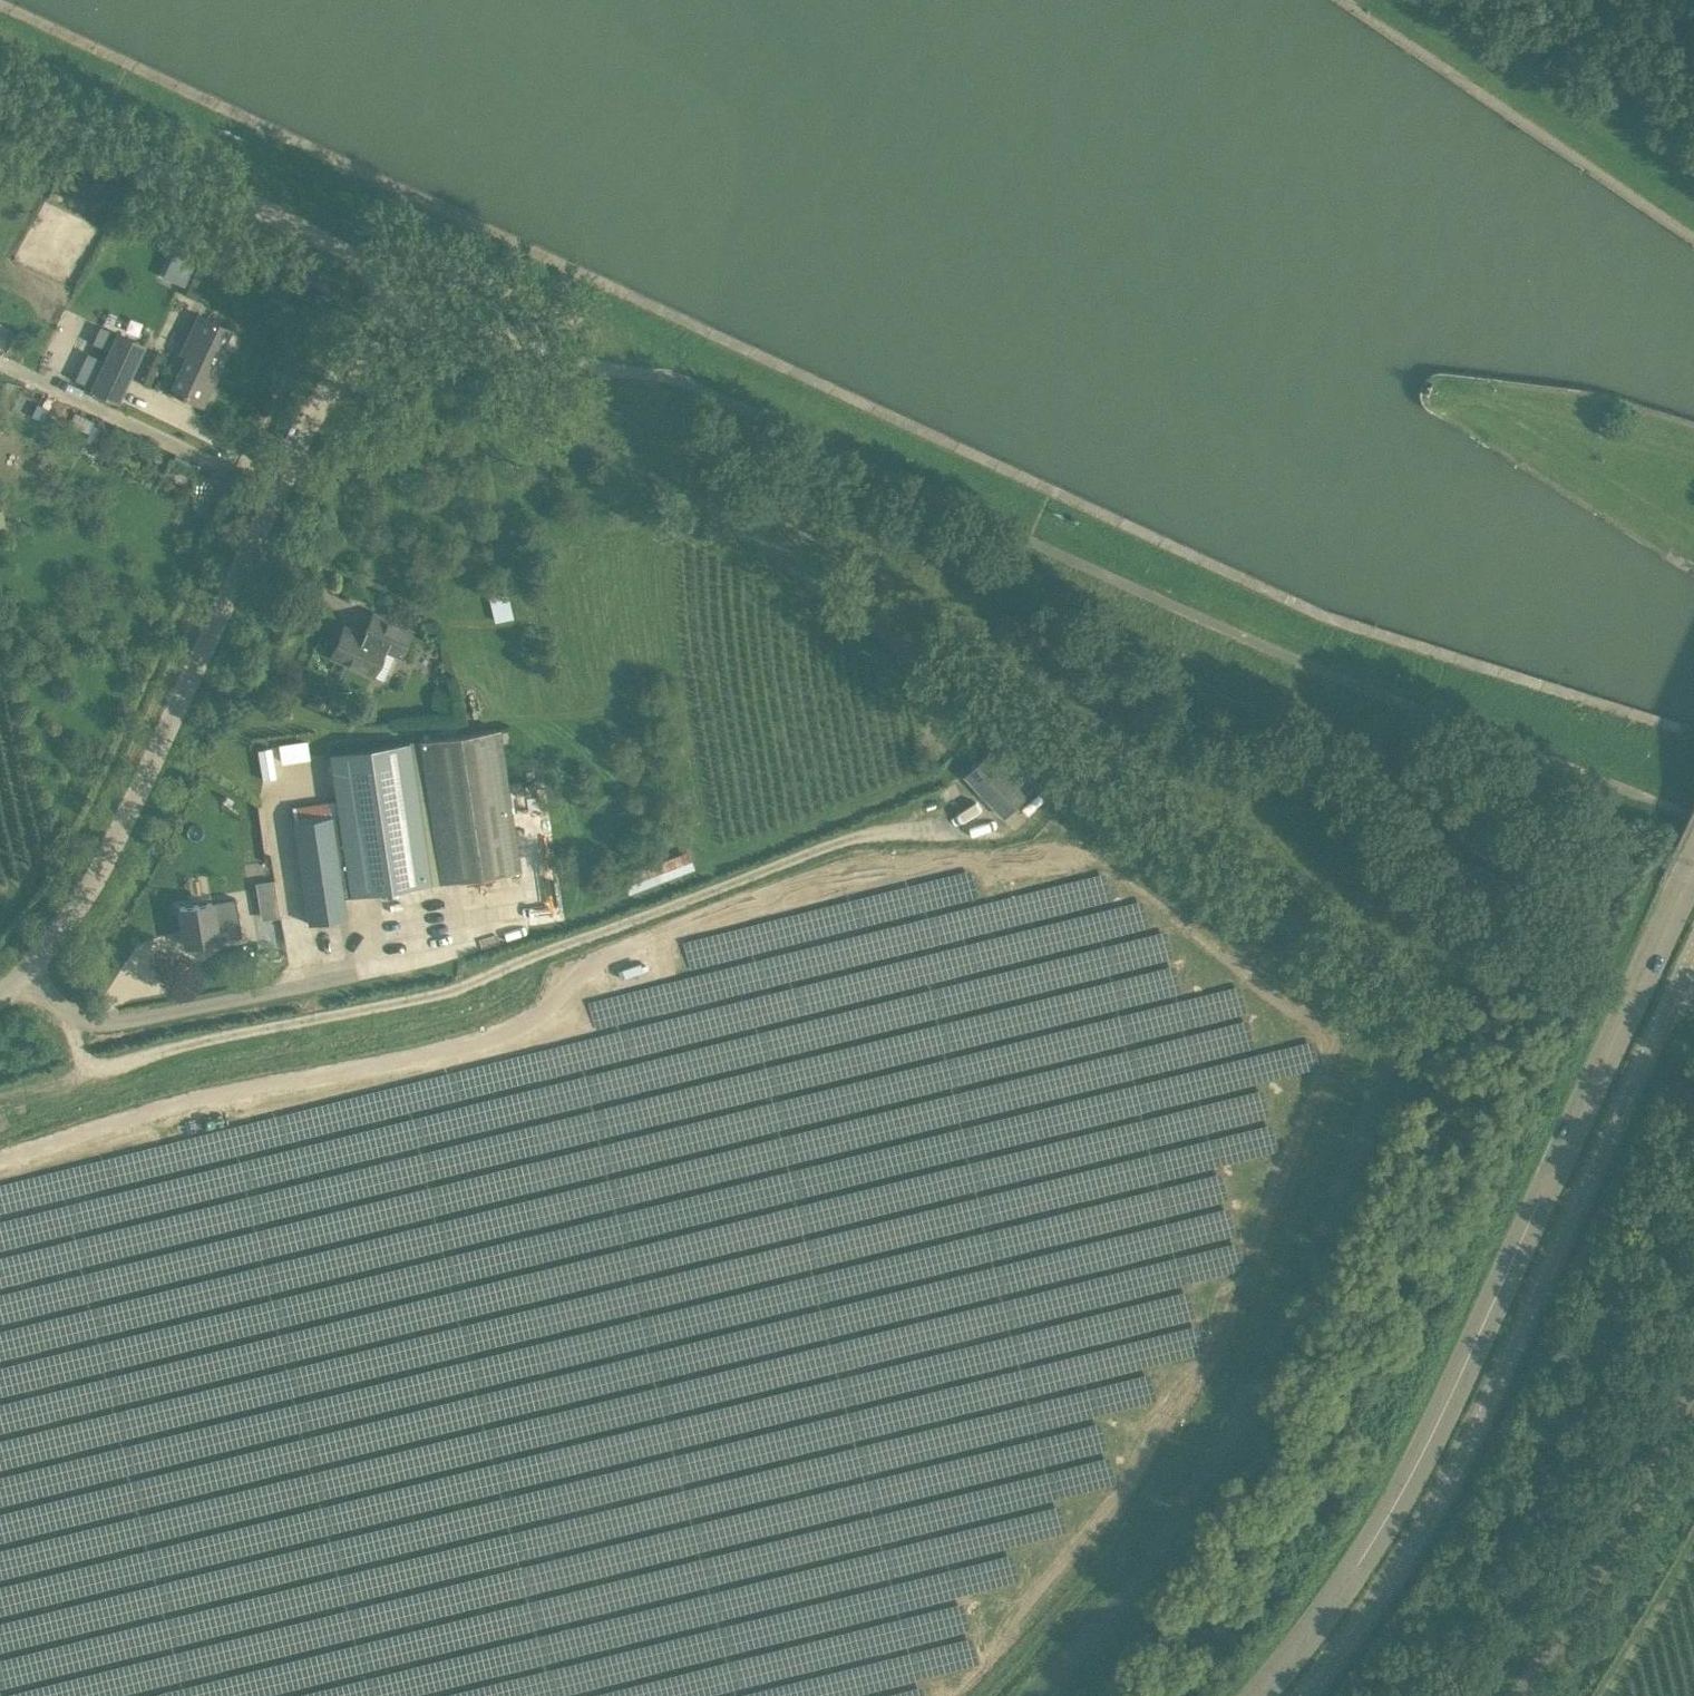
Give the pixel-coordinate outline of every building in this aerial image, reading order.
[(184,356),(169,389),(202,405),(214,379),(208,376),(230,328),(199,314),(180,354),(184,356)] [(90,390),(119,403),(146,345),(117,330),(90,390)] [(503,583),(486,587),(493,613),(510,609),(503,583)] [(373,612),(363,634),(344,625),(330,656),(373,675),(385,649),(400,656),(412,630),(373,612)] [(500,728),(419,740),(440,882),(521,870),(500,728)] [(339,815),(331,816),(343,896),(349,895),(430,883),(408,742),(329,753),(339,815)] [(257,750),(263,780),(276,777),(270,748),(257,750)] [(966,776),(1004,816),(1031,790),(992,749),(966,776)] [(343,896),(331,816),(293,822),(309,923),(346,916),(343,896)] [(690,852),(644,863),(648,880),(694,869),(690,852)] [(235,898),(179,907),(185,945),(242,936),(235,898)] [(644,959),(619,969),(623,979),(648,970),(644,959)]
